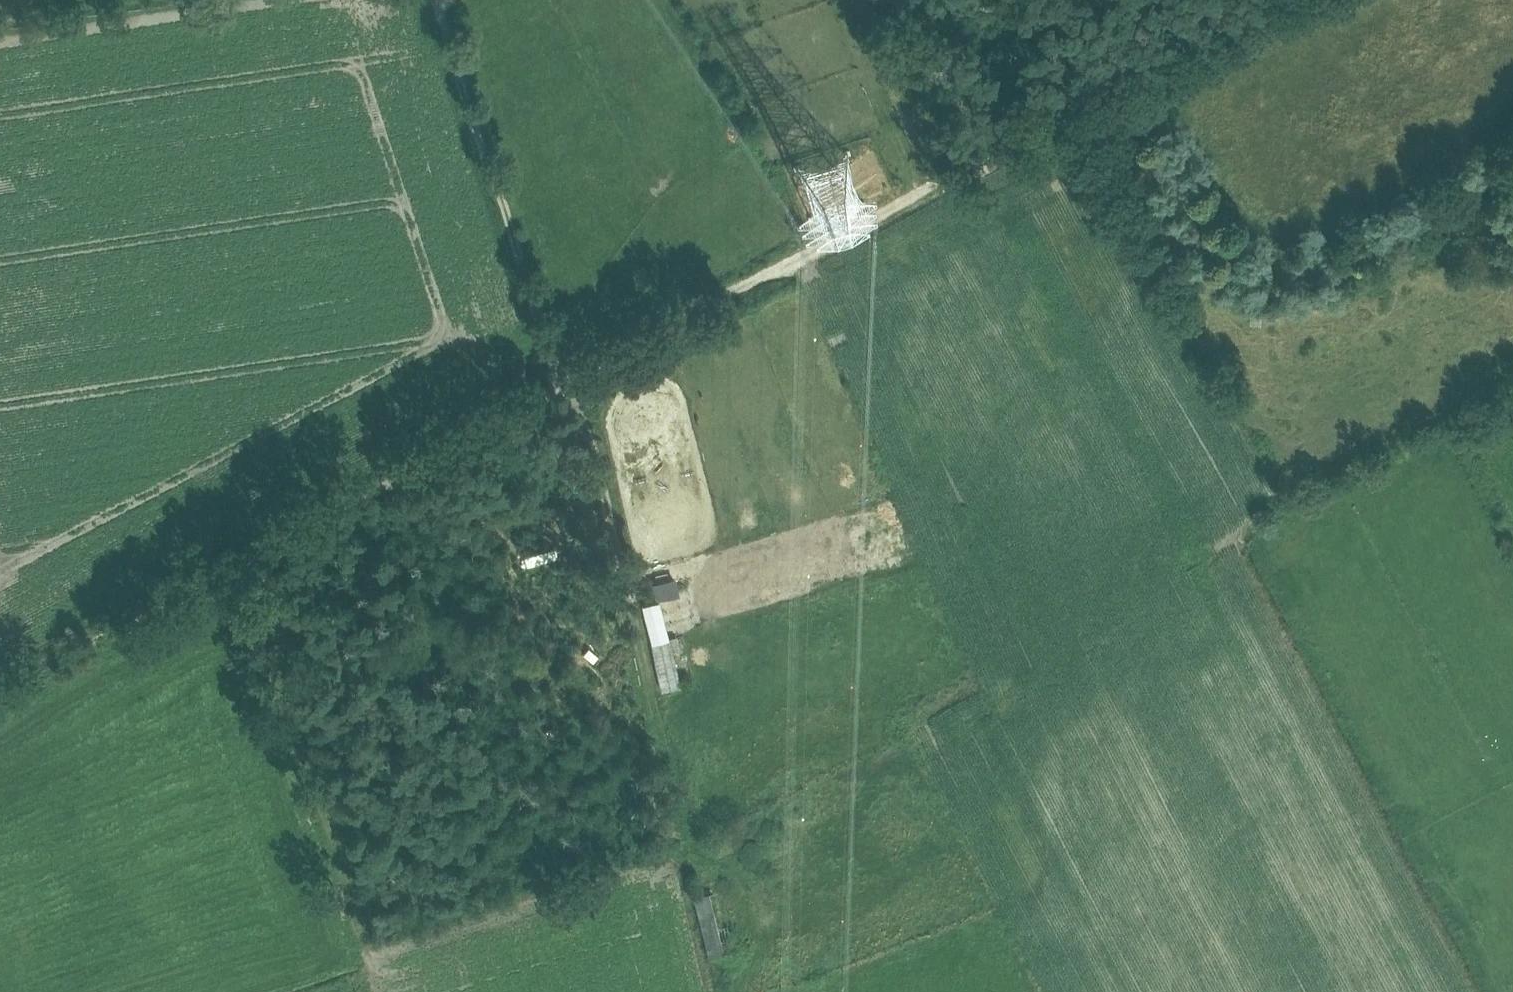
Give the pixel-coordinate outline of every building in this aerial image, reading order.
[(653,588),(656,603),(680,597),(676,582),(653,588)] [(669,639),(661,605),(643,609),(662,692),(681,688),(672,653),(680,651),(677,638),(669,639)] [(583,674),(596,655),(585,647),(572,666),(583,674)] [(718,928),(710,893),(694,898),(708,958),(735,952),(729,926),(718,928)]
